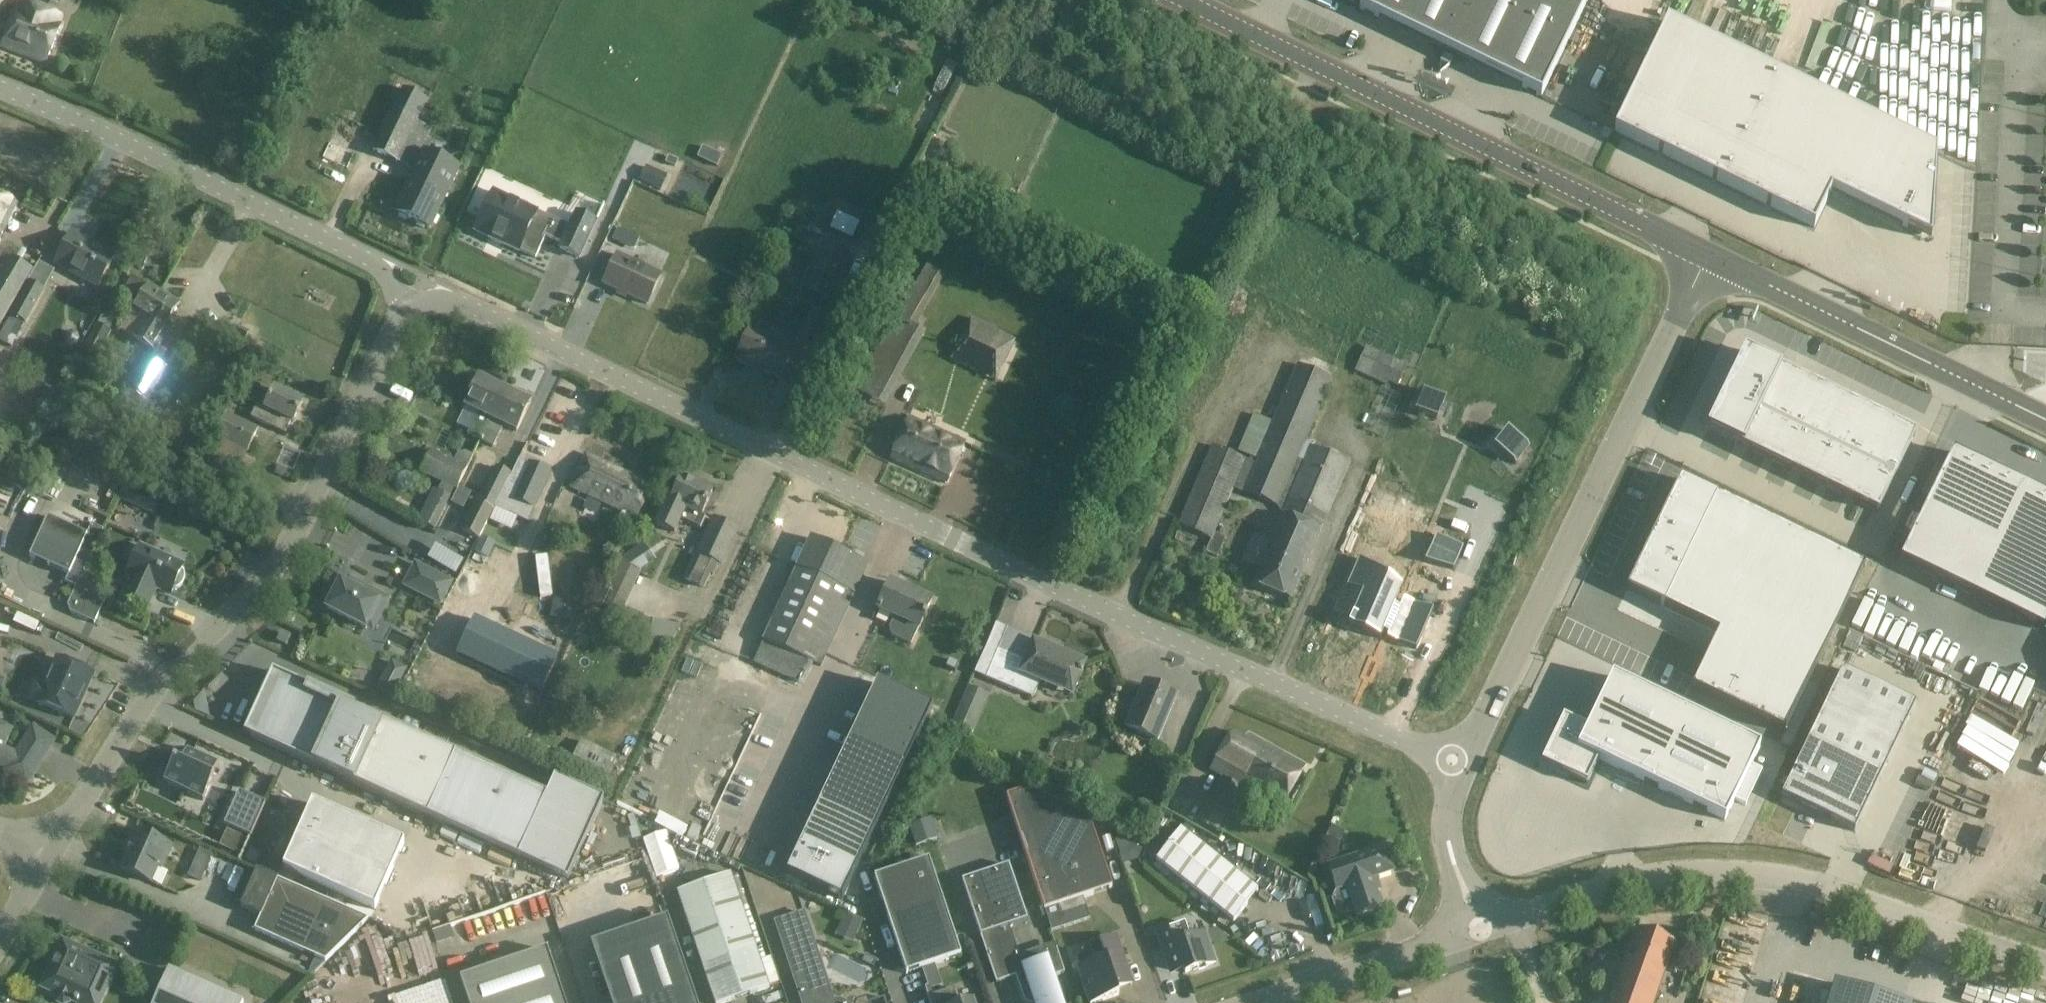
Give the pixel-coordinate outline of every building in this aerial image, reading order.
[(25,0),(21,0),(17,9),(16,9),(2,47),(47,64),(61,26),(58,25),(62,14),(25,0)] [(1359,9),(1541,97),(1577,23),(1588,0),(1586,0),(1575,24),(1525,0),(1364,0),(1359,9)] [(1575,24),(1586,0),(1525,0),(1575,24)] [(1668,22),(1615,132),(1815,228),(1833,192),(1921,235),(1932,240),(1933,228),(1937,152),(1668,22)] [(428,100),(404,88),(374,148),(411,167),(431,128),(417,121),(428,100)] [(354,152),(329,141),(323,156),(348,167),(354,152)] [(460,168),(425,151),(396,212),(431,229),(460,168)] [(494,192),(475,232),(519,252),(519,251),(536,258),(546,237),(562,244),(560,249),(580,258),(596,223),(576,213),(570,227),(494,192)] [(0,195),(0,238),(18,204),(0,195)] [(619,225),(614,236),(624,241),(629,230),(619,225)] [(113,257),(71,234),(55,265),(97,288),(113,257)] [(851,258),(822,244),(801,288),(818,296),(800,336),(816,343),(842,290),(836,288),(851,258)] [(662,276),(617,255),(604,284),(648,305),(662,276)] [(0,272),(0,281),(21,293),(29,280),(34,271),(9,256),(0,272)] [(912,325),(917,327),(946,276),(925,265),(855,388),(871,397),(885,372),(912,325)] [(120,329),(132,336),(159,292),(149,286),(147,288),(132,278),(125,290),(139,299),(120,329)] [(0,334),(0,339),(12,346),(26,322),(27,323),(46,290),(45,289),(29,280),(21,293),(9,313),(11,314),(0,334)] [(159,292),(132,336),(156,352),(172,327),(167,324),(179,305),(159,292)] [(987,356),(1006,364),(1017,340),(969,319),(951,357),(980,370),(987,356)] [(97,323),(82,349),(97,358),(112,331),(109,329),(98,323),(97,323)] [(750,327),(735,360),(753,368),(755,365),(764,369),(763,370),(781,379),(796,346),(778,337),(776,340),(750,327)] [(247,334),(237,328),(234,333),(238,335),(234,342),(249,350),(253,344),(245,339),(247,334)] [(1407,365),(1366,347),(1356,371),(1387,385),(1389,381),(1398,386),(1407,365)] [(1721,401),(1707,429),(1742,446),(1743,446),(1878,511),(1916,434),(1780,368),(1745,351),(1725,391),(1729,393),(1724,402),(1721,401)] [(167,368),(144,354),(123,388),(145,400),(147,397),(149,398),(167,368)] [(1332,378),(1298,364),(1273,422),(1254,414),(1238,450),(1257,459),(1255,464),(1212,445),(1178,524),(1213,539),(1234,487),(1278,505),(1283,515),(1253,584),(1291,600),(1302,573),(1321,531),(1349,461),(1312,446),(1313,443),(1307,441),(1332,378)] [(471,393),(464,407),(477,413),(466,434),(480,441),(504,391),(478,379),(477,381),(472,382),(469,390),(471,393)] [(302,402),(275,389),(267,407),(259,403),(252,417),(286,434),(302,402)] [(1421,389),(1412,410),(1435,420),(1444,399),(1421,389)] [(530,404),(504,391),(480,441),(492,447),(503,425),(517,432),(530,404)] [(258,429),(226,413),(215,437),(224,441),(215,458),(239,469),(258,429)] [(965,443),(909,418),(905,426),(903,426),(892,450),(894,451),(890,460),(947,485),(950,477),(952,477),(963,452),(961,451),(965,443)] [(1511,431),(1496,449),(1516,465),(1530,447),(1511,431)] [(434,489),(418,521),(435,529),(455,488),(456,489),(467,467),(432,450),(421,472),(442,482),(438,491),(434,489)] [(1900,560),(2045,631),(2045,497),(1953,452),(1900,560)] [(651,487),(586,456),(571,487),(636,519),(651,487)] [(511,474),(495,507),(529,523),(535,509),(551,474),(529,463),(528,464),(519,460),(512,475),(511,474)] [(491,516),(511,474),(495,467),(478,502),(476,501),(462,529),(480,538),(491,516)] [(19,487),(3,477),(0,481),(0,516),(19,487)] [(697,484),(683,478),(671,502),(668,500),(656,524),(675,533),(681,520),(700,530),(706,518),(702,516),(713,492),(712,491),(712,487),(710,483),(705,481),(701,481),(697,484)] [(1650,543),(1628,589),(1719,633),(1692,688),(1785,732),(1865,567),(1718,497),(1681,479),(1659,525),(1658,525),(1658,527),(1660,528),(1658,530),(1652,542),(1650,541),(1650,542),(1650,543)] [(126,481),(118,498),(140,508),(141,506),(147,509),(154,494),(126,481)] [(701,629),(622,797),(704,835),(818,595),(842,606),(864,561),(772,518),(751,563),(753,564),(718,637),(701,629)] [(86,537),(47,519),(29,559),(68,576),(64,584),(75,588),(67,607),(70,614),(94,625),(104,602),(96,579),(84,573),(103,531),(91,526),(86,537)] [(738,530),(714,519),(698,553),(685,580),(704,588),(716,562),(721,565),(738,530)] [(1436,536),(1425,562),(1454,570),(1463,548),(1436,536)] [(480,539),(474,551),(489,558),(494,546),(480,539)] [(656,560),(643,542),(618,562),(620,563),(607,590),(608,591),(602,605),(625,615),(632,601),(628,600),(641,573),(639,571),(656,560)] [(431,559),(458,573),(465,560),(438,546),(431,559)] [(183,567),(139,547),(126,575),(133,578),(124,597),(146,607),(155,588),(171,595),(173,589),(175,590),(179,588),(182,585),(183,581),(184,577),(183,573),(181,572),(183,567)] [(1359,558),(1347,586),(1363,593),(1349,625),(1381,639),(1383,633),(1389,635),(1387,638),(1397,643),(1397,642),(1416,650),(1434,609),(1404,601),(1400,609),(1395,606),(1399,596),(1388,591),(1393,581),(1359,558)] [(451,583),(416,564),(405,586),(440,604),(451,583)] [(466,572),(461,583),(473,589),(479,578),(466,572)] [(389,600),(349,579),(341,595),(336,592),(327,609),(366,629),(375,613),(380,616),(389,600)] [(881,580),(870,604),(879,609),(878,610),(895,618),(890,628),(893,635),(912,644),(919,629),(920,629),(933,602),(891,583),(891,584),(881,580)] [(555,598),(550,618),(574,623),(578,604),(555,598)] [(476,620),(459,656),(540,694),(557,657),(476,620)] [(292,636),(282,632),(277,642),(287,647),(292,636)] [(1085,665),(1035,644),(1027,663),(999,652),(988,679),(1034,698),(1041,682),(1072,695),(1085,665)] [(948,656),(943,667),(954,672),(959,661),(948,656)] [(377,689),(392,697),(407,667),(392,659),(377,689)] [(93,676),(57,660),(45,685),(34,680),(26,699),(73,720),(93,676)] [(1843,669),(1782,796),(1855,832),(1916,705),(1843,669)] [(548,796),(364,713),(273,671),(244,734),(569,882),(606,801),(556,779),(548,796)] [(1555,734),(1542,763),(1570,777),(1587,785),(1599,761),(1725,821),(1735,800),(1746,805),(1763,771),(1752,766),(1760,748),(1612,677),(1587,729),(1564,717),(1555,734)] [(878,682),(787,875),(843,901),(933,708),(878,682)] [(969,687),(959,710),(976,717),(985,694),(969,687)] [(1175,703),(1143,690),(1126,729),(1158,742),(1175,703)] [(8,767),(4,773),(26,787),(54,742),(32,728),(15,755),(4,750),(11,733),(0,728),(0,763),(8,767)] [(1248,739),(1234,732),(1211,769),(1225,777),(1200,820),(1217,830),(1243,787),(1281,808),(1307,766),(1251,735),(1248,739)] [(617,757),(585,742),(575,765),(607,780),(617,757)] [(214,778),(213,778),(219,764),(188,749),(181,764),(175,761),(165,784),(204,801),(214,778)] [(750,767),(734,800),(748,808),(765,775),(750,767)] [(1090,818),(1027,790),(1008,796),(1045,909),(1057,905),(1061,916),(1082,909),(1079,900),(1113,888),(1090,818)] [(225,826),(251,838),(266,805),(240,793),(225,826)] [(404,845),(313,804),(283,870),(375,910),(404,845)] [(939,838),(932,818),(909,825),(915,845),(939,838)] [(1344,832),(1331,827),(1321,853),(1333,857),(1336,854),(1344,832)] [(172,847),(134,830),(124,852),(128,854),(121,870),(150,883),(158,867),(162,869),(172,847)] [(1259,892),(1181,830),(1157,860),(1235,922),(1259,892)] [(1142,849),(1119,839),(1116,840),(1124,864),(1139,859),(1142,849)] [(202,847),(189,872),(203,880),(216,854),(202,847)] [(1394,871),(1386,847),(1329,866),(1337,891),(1348,887),(1358,916),(1382,908),(1376,891),(1381,890),(1377,877),(1394,871)] [(962,956),(929,859),(874,878),(907,975),(962,956)] [(1025,972),(1023,968),(1010,927),(1028,921),(1009,865),(962,881),(997,984),(1016,977),(1015,975),(1025,972)] [(368,921),(257,871),(241,908),(261,917),(254,931),(325,963),(368,921)] [(730,875),(677,893),(715,1002),(727,1002),(769,989),(730,875)] [(805,911),(774,921),(801,1002),(849,1002),(842,1000),(835,1000),(805,911)] [(863,920),(845,913),(836,935),(854,942),(863,920)] [(668,920),(591,946),(611,1002),(697,1002),(668,920)] [(1191,938),(1186,923),(1157,932),(1170,970),(1183,966),(1186,973),(1216,963),(1206,933),(1191,938)] [(1638,931),(1611,1002),(1654,1002),(1675,944),(1638,931)] [(1116,936),(1090,945),(1090,947),(1088,948),(1085,949),(1083,951),(1082,954),(1080,956),(1080,959),(1079,961),(1080,964),(1080,967),(1078,968),(1090,1002),(1098,1002),(1119,996),(1115,984),(1131,979),(1116,936)] [(62,942),(42,987),(55,994),(54,997),(56,1002),(70,1002),(71,1001),(76,1002),(103,1002),(119,968),(62,942)] [(1016,977),(1024,1000),(1025,1001),(1026,1002),(1062,1002),(1054,977),(1065,973),(1057,949),(1038,955),(1041,962),(1023,968),(1025,972),(1015,975),(1016,977)] [(547,951),(460,980),(468,1002),(565,1002),(547,951)] [(168,970),(154,1002),(243,1002),(168,970)] [(1828,1002),(1900,1002),(1834,983),(1828,1002)] [(954,989),(929,997),(931,1002),(959,1002),(954,989)]
